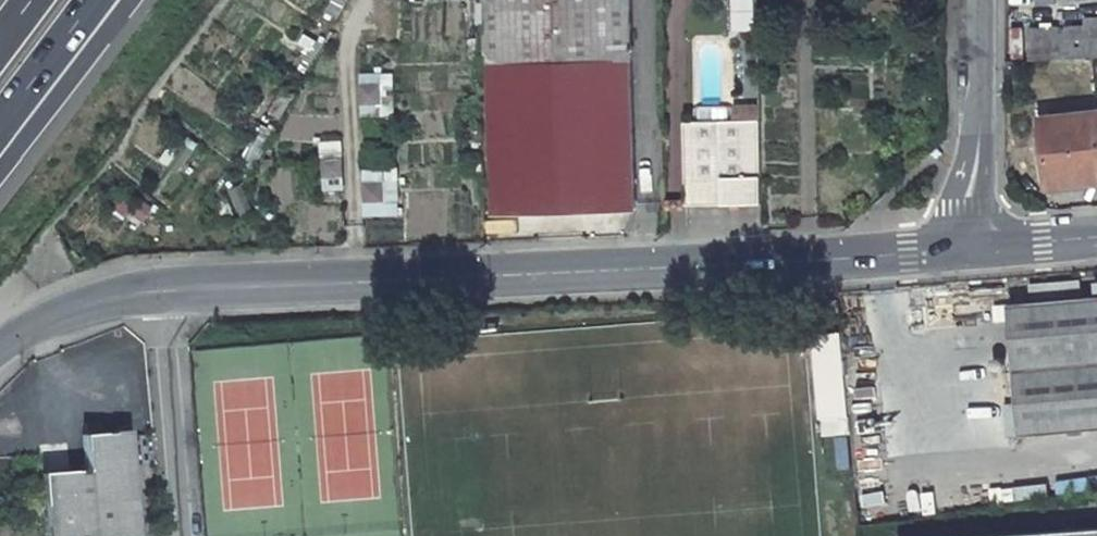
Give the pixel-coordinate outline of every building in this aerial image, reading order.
[(345,3),(339,0),(334,0),(327,13),(336,18),(345,3)] [(632,60),(630,0),(486,0),(488,64),(490,64),(631,60),(632,60)] [(754,30),(754,0),(728,0),(728,29),(754,30)] [(1096,56),(1096,18),(1085,18),(1085,27),(1087,56),(1096,56)] [(1087,56),(1085,27),(1030,30),(1031,59),(1087,56)] [(316,54),(322,45),(312,39),(307,48),(316,54)] [(308,68),(316,54),(307,48),(298,62),(308,68)] [(494,211),(635,208),(631,60),(490,64),(494,211)] [(381,85),(381,74),(361,74),(361,86),(381,85)] [(362,105),(381,105),(381,85),(361,86),(362,105)] [(288,103),(293,94),(283,89),(278,98),(288,103)] [(280,118),(288,103),(278,98),(270,113),(280,118)] [(760,115),(760,100),(735,101),(735,116),(760,115)] [(382,115),(381,105),(362,105),(362,116),(382,115)] [(1051,184),(1096,179),(1096,105),(1087,106),(1088,115),(1044,120),(1051,184)] [(763,203),(762,176),(761,164),(761,119),(685,121),(686,205),(763,203)] [(159,161),(181,173),(198,144),(176,131),(159,161)] [(262,150),(267,141),(258,135),(252,144),(262,150)] [(253,164),(262,150),(252,144),(244,158),(253,164)] [(343,157),(342,146),(322,147),(323,158),(343,157)] [(200,168),(206,160),(197,153),(190,162),(200,168)] [(324,177),(343,176),(343,157),(323,158),(324,177)] [(200,168),(190,162),(182,174),(191,181),(200,168)] [(364,182),(384,182),(384,171),(364,172),(364,182)] [(344,187),(343,176),(324,177),(324,188),(344,187)] [(364,182),(364,202),(385,202),(384,182),(364,182)] [(244,211),(253,207),(242,183),(232,187),(244,211)] [(475,198),(483,197),(483,189),(474,189),(475,198)] [(386,212),(385,202),(364,202),(365,212),(386,212)] [(157,225),(163,216),(154,210),(148,219),(157,225)] [(147,238),(157,225),(148,219),(138,232),(147,238)] [(1096,429),(1096,296),(1009,304),(1021,435),(1096,429)] [(839,312),(837,300),(824,301),(825,313),(839,312)] [(822,417),(849,415),(841,332),(814,335),(822,417)] [(851,433),(849,415),(822,417),(824,435),(851,433)] [(127,432),(83,435),(86,470),(42,473),(43,489),(46,524),(47,535),(136,535),(127,432)] [(29,524),(46,524),(43,489),(26,490),(29,524)] [(972,535),(1096,535),(1096,528),(972,535)]
